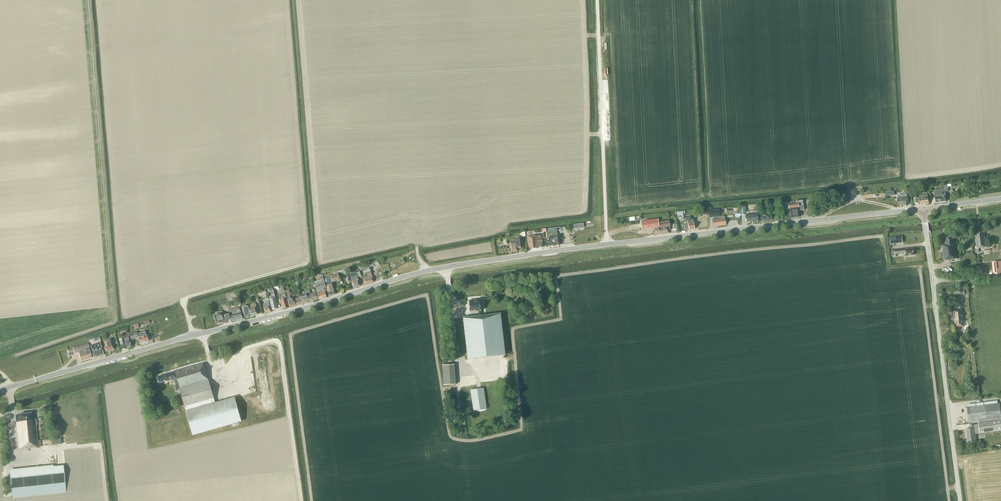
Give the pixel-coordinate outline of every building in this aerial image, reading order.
[(946,202),(945,192),(948,192),(947,184),(944,184),(945,186),(942,186),(943,189),(935,189),(936,202),(946,202)] [(898,199),(897,199),(898,205),(906,204),(906,202),(908,202),(908,198),(907,198),(907,194),(902,195),(902,196),(898,196),(898,199)] [(920,204),(929,203),(927,194),(919,195),(919,198),(914,198),(914,203),(918,203),(918,202),(919,202),(920,204)] [(790,209),(791,218),(800,217),(799,208),(798,203),(788,204),(788,209),(790,209)] [(766,204),(760,204),(758,204),(759,209),(761,209),(761,212),(767,211),(766,204)] [(719,210),(708,211),(709,218),(713,218),(719,217),(719,210)] [(761,216),(760,216),(760,218),(761,218),(761,221),(772,220),(771,215),(771,212),(760,213),(761,216)] [(746,215),(745,215),(746,223),(758,222),(758,220),(757,213),(746,215)] [(719,217),(713,218),(713,222),(714,227),(726,225),(725,219),(724,216),(719,217)] [(689,230),(695,229),(693,220),(692,220),(691,218),(691,219),(691,217),(683,218),(683,221),(688,220),(689,230)] [(660,221),(661,227),(659,227),(658,219),(641,222),(642,230),(654,228),(655,235),(669,233),(668,230),(670,229),(670,226),(669,220),(660,221)] [(560,245),(559,237),(558,229),(547,231),(549,246),(560,245)] [(975,253),(976,253),(979,252),(978,248),(987,247),(985,238),(984,238),(984,232),(975,233),(976,239),(975,239),(976,249),(975,249),(975,253)] [(537,248),(543,247),(543,242),(542,242),(542,240),(541,240),(540,235),(527,237),(528,244),(529,244),(529,249),(537,248)] [(903,243),(902,236),(889,238),(890,244),(903,243)] [(944,261),(957,259),(955,243),(954,243),(953,236),(945,237),(946,242),(945,242),(946,244),(942,245),(944,261)] [(511,252),(517,251),(517,249),(522,248),(520,238),(515,239),(516,242),(510,243),(511,252)] [(905,249),(894,250),(891,250),(892,255),(892,257),(896,257),(896,254),(906,253),(906,256),(914,255),(913,248),(905,249)] [(388,261),(391,269),(394,268),(392,263),(398,262),(397,258),(388,261)] [(992,263),(994,275),(1000,274),(1000,262),(992,263)] [(372,275),(369,264),(361,266),(358,267),(360,271),(362,270),(363,274),(367,273),(368,276),(370,275),(370,276),(364,278),(365,284),(374,282),(372,276),(371,275),(372,275)] [(357,279),(357,278),(355,272),(350,274),(351,278),(354,288),(360,286),(358,279),(357,279)] [(333,284),(332,283),(332,282),(340,280),(338,274),(331,276),(331,277),(325,279),(328,289),(327,290),(329,296),(330,295),(330,296),(336,294),(334,290),(335,289),(335,287),(334,287),(333,286),(334,286),(333,284)] [(326,288),(324,281),(323,278),(321,279),(321,282),(314,284),(317,292),(316,292),(317,295),(319,299),(326,297),(324,290),(323,288),(326,288)] [(291,296),(288,288),(288,286),(284,288),(286,297),(289,308),(296,306),(303,304),(301,297),(294,299),(293,298),(290,298),(290,296),(291,296)] [(269,303),(268,295),(267,293),(266,293),(265,289),(257,291),(258,297),(265,295),(265,296),(267,296),(268,300),(264,301),(264,304),(263,305),(264,308),(265,313),(271,312),(269,303)] [(285,295),(284,291),(284,289),(281,290),(282,294),(279,295),(279,297),(283,309),(289,308),(286,297),(285,295)] [(278,308),(275,297),(273,290),(268,292),(272,310),(278,308)] [(303,304),(309,302),(313,301),(313,300),(318,299),(316,292),(311,294),(309,290),(305,291),(306,294),(300,295),(301,297),(303,304)] [(501,314),(481,316),(480,300),(469,301),(470,311),(475,311),(475,312),(478,312),(479,316),(463,318),(468,360),(505,355),(500,314),(501,314)] [(245,318),(258,314),(255,303),(242,307),(245,318)] [(963,320),(964,320),(962,307),(960,307),(960,310),(957,310),(953,311),(954,321),(955,321),(955,323),(954,323),(955,324),(956,324),(956,327),(963,326),(963,320)] [(239,308),(230,310),(230,314),(232,321),(242,319),(241,312),(239,312),(239,308)] [(222,313),(215,315),(216,319),(217,324),(223,322),(224,323),(232,321),(230,314),(225,315),(225,316),(222,317),(222,314),(222,313)] [(148,341),(147,338),(148,338),(149,337),(148,335),(147,335),(146,335),(145,331),(137,334),(136,332),(129,334),(131,340),(138,338),(140,343),(148,341)] [(132,347),(129,338),(129,335),(122,337),(123,338),(119,340),(122,350),(132,347)] [(105,352),(114,349),(113,345),(112,343),(110,338),(104,340),(105,345),(103,345),(105,352)] [(94,357),(103,355),(100,343),(90,346),(94,357)] [(92,358),(87,344),(77,347),(72,348),(73,351),(74,353),(78,352),(81,361),(92,358)] [(209,381),(204,363),(172,372),(157,377),(159,383),(172,379),(173,383),(175,382),(177,390),(180,389),(185,406),(186,411),(193,435),(241,421),(235,397),(215,403),(214,398),(209,381)] [(456,385),(455,364),(442,365),(443,385),(456,385)] [(473,411),(486,409),(483,388),(470,390),(473,411)] [(969,423),(978,422),(978,424),(970,426),(970,429),(966,429),(968,443),(976,442),(975,438),(976,438),(975,434),(1000,431),(1000,416),(999,403),(967,407),(969,423)] [(35,418),(35,413),(31,414),(31,413),(19,414),(19,415),(16,415),(19,449),(38,447),(36,426),(37,425),(37,422),(35,421),(35,418)] [(12,498),(66,492),(63,465),(53,467),(9,471),(12,498)]
